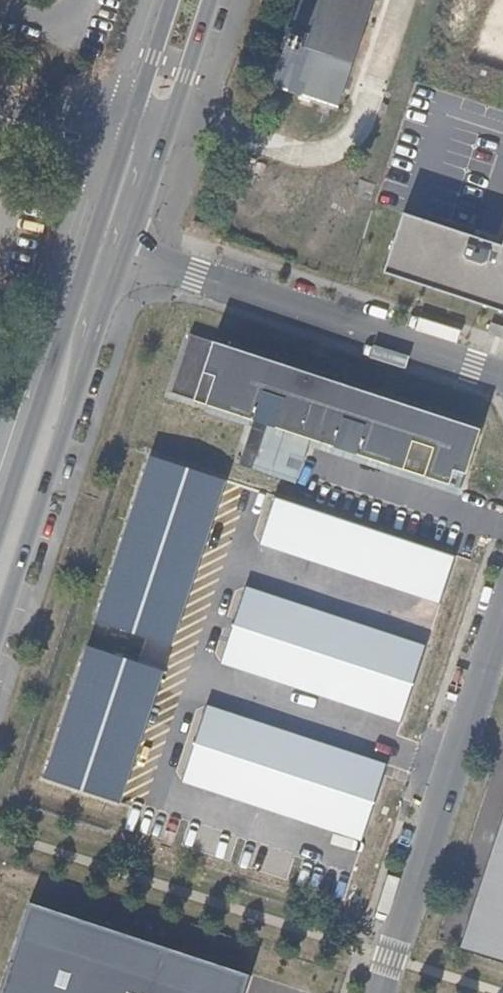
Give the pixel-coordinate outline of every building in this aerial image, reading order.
[(269,94),(318,111),(315,121),(327,125),(329,115),(335,118),(374,0),(300,0),(269,94)] [(386,273),(502,310),(502,244),(405,213),(386,273)] [(480,432),(193,337),(173,397),(209,409),(448,488),(453,474),(465,478),(480,432)] [(458,498),(465,478),(453,474),(448,488),(209,409),(207,415),(254,431),(244,460),(256,464),(253,472),(296,486),(309,449),(458,498)] [(225,479),(152,455),(97,622),(170,646),(225,479)] [(241,468),(253,472),(256,464),(244,460),(241,468)] [(455,555),(276,496),(261,543),(439,602),(455,555)] [(424,645),(244,586),(219,663),(398,721),(424,645)] [(164,671),(85,645),(41,778),(119,804),(164,671)] [(384,763),(204,704),(179,781),(359,840),(384,763)] [(459,944),(502,956),(502,814),(459,944)] [(31,908),(4,992),(246,992),(251,977),(31,908)]
